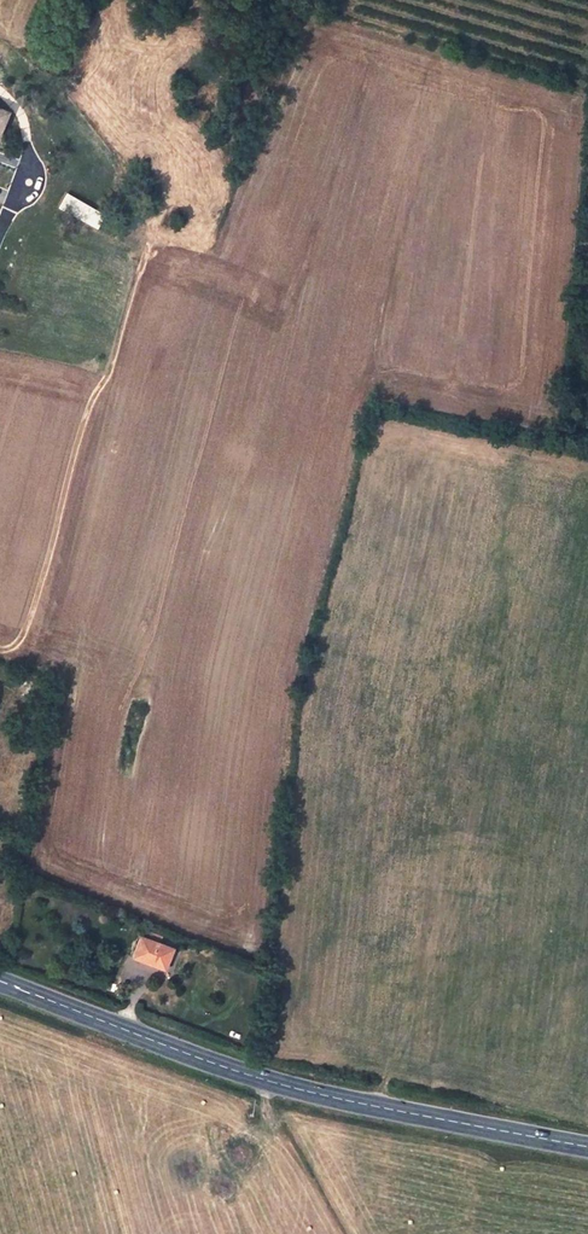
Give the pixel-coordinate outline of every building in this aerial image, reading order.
[(30,674),(29,684),(42,686),(43,676),(30,674)] [(163,968),(170,949),(138,937),(131,956),(163,968)]
